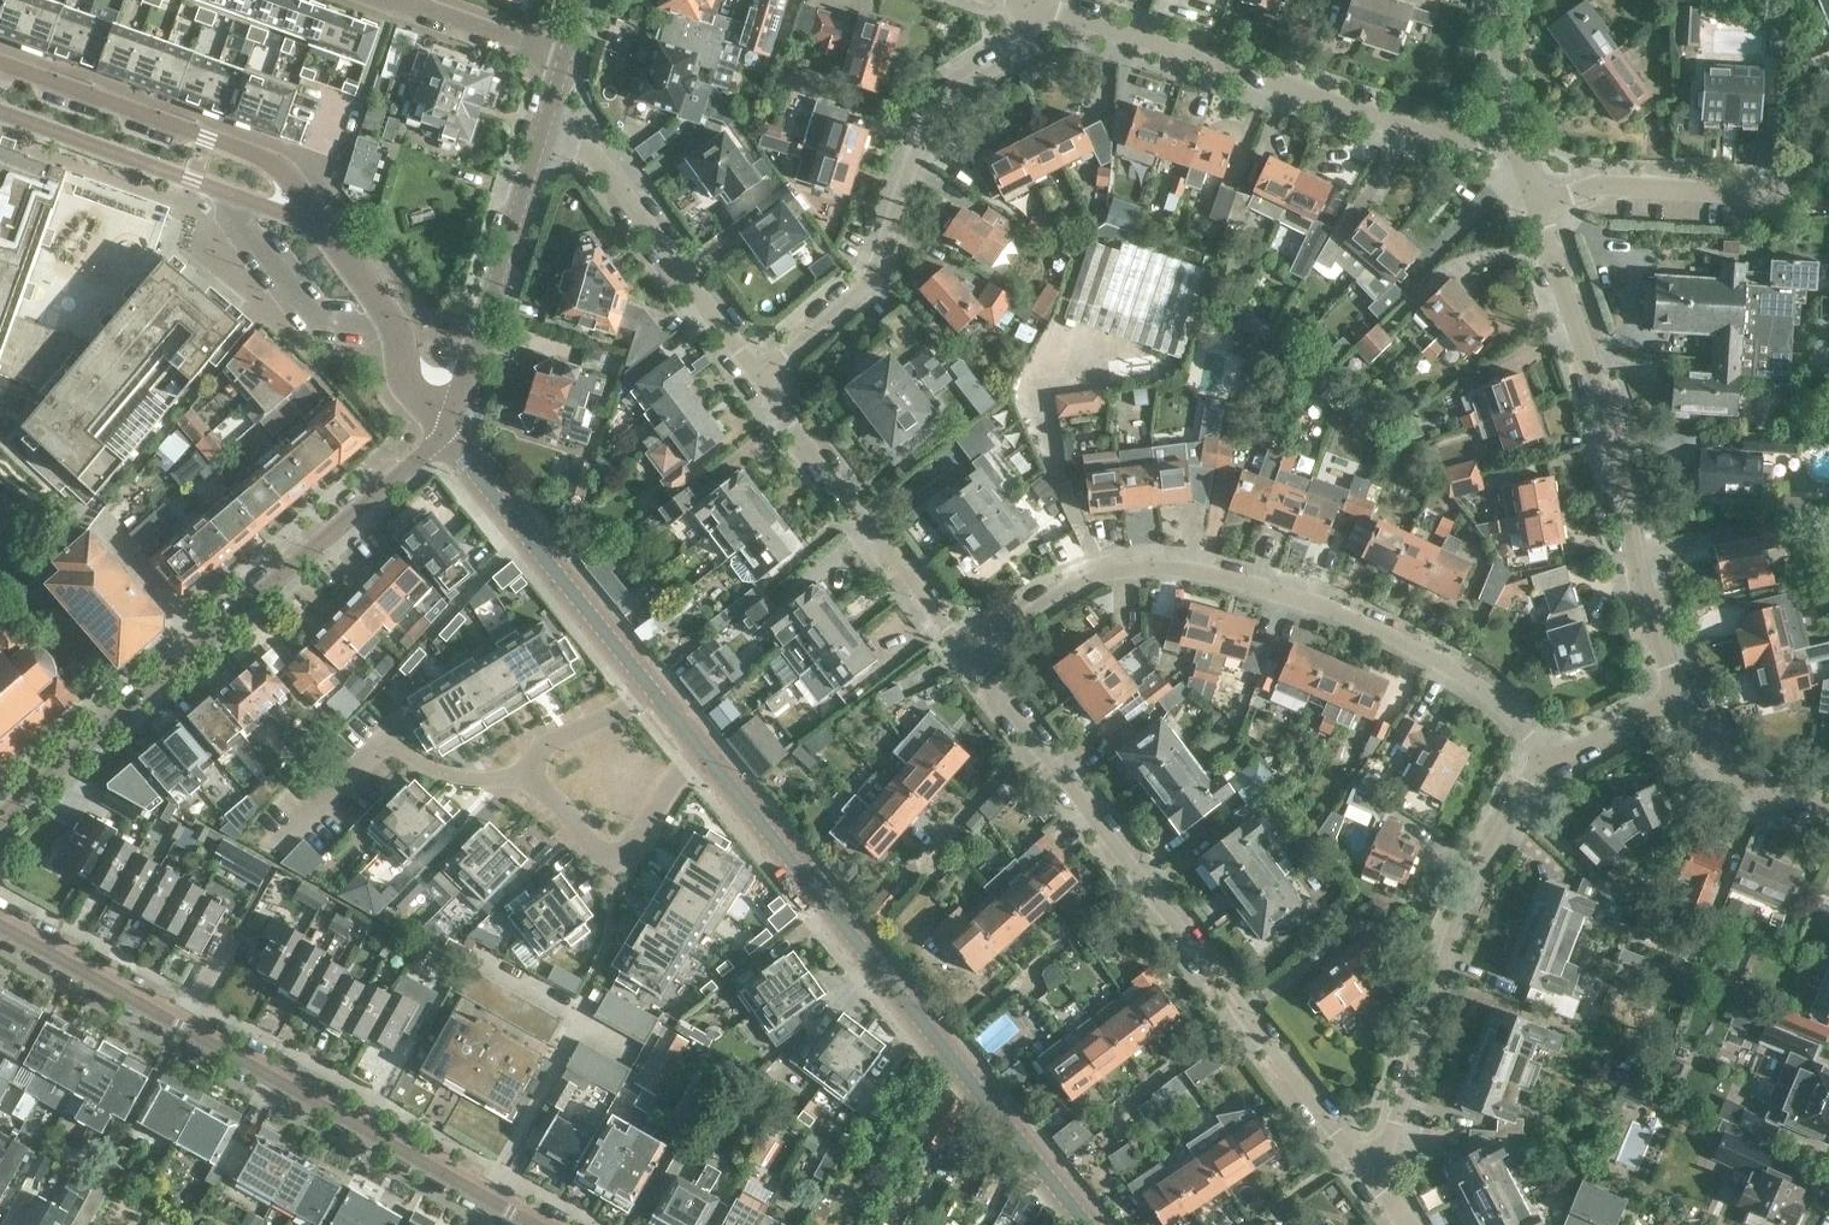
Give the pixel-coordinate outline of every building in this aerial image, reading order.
[(36,0),(7,0),(0,19),(0,38),(20,45),(36,0)] [(63,7),(42,0),(36,0),(20,45),(46,54),(63,7)] [(163,0),(153,0),(151,5),(160,8),(163,0)] [(241,0),(212,0),(210,5),(236,14),(241,0)] [(270,0),(241,0),(236,14),(262,23),(270,0)] [(299,2),(294,0),(270,0),(262,23),(288,32),(299,2)] [(671,31),(723,46),(731,21),(714,16),(719,0),(659,0),(656,9),(675,16),(671,31)] [(712,85),(726,89),(739,47),(770,56),(776,37),(787,0),(754,0),(746,24),(732,19),(731,21),(723,46),(712,85)] [(1244,2),(1276,13),(1280,0),(1244,0),(1244,2)] [(1387,4),(1384,13),(1350,2),(1339,35),(1396,53),(1407,19),(1431,27),(1435,15),(1388,0),(1387,4)] [(1582,75),(1617,49),(1605,33),(1608,31),(1586,0),(1548,28),(1582,75)] [(312,46),(325,11),(326,6),(310,1),(309,5),(299,2),(288,32),(312,41),(311,45),(312,46)] [(72,63),(88,17),(63,7),(46,54),(72,63)] [(203,24),(208,10),(199,7),(194,21),(203,24)] [(1678,46),(1699,47),(1700,9),(1679,8),(1678,46)] [(212,27),(217,13),(208,10),(203,24),(212,27)] [(810,38),(820,41),(838,46),(851,51),(851,50),(888,61),(897,29),(861,18),(857,31),(844,26),(845,23),(818,14),(817,15),(802,10),(795,31),(810,36),(810,38)] [(338,55),(350,20),(325,11),(312,46),(338,55)] [(98,73),(115,26),(88,17),(72,63),(98,73)] [(365,65),(377,30),(376,29),(378,25),(362,19),(360,24),(350,20),(338,55),(365,65)] [(255,42),(260,29),(251,25),(246,39),(255,42)] [(124,82),(141,35),(115,26),(98,73),(124,82)] [(383,76),(394,79),(397,69),(404,45),(414,49),(418,35),(397,28),(394,42),(386,66),(383,76)] [(264,45),(268,32),(260,29),(255,42),(264,45)] [(664,29),(660,43),(661,43),(682,50),(680,57),(694,62),(690,76),(695,77),(697,73),(701,74),(704,67),(716,71),(723,46),(671,31),(664,29)] [(150,91),(167,45),(141,35),(124,82),(150,91)] [(290,55),(295,41),(285,38),(280,51),(290,55)] [(838,46),(820,41),(816,52),(834,58),(838,46)] [(661,43),(660,43),(660,44),(657,43),(651,63),(653,64),(650,73),(649,77),(644,75),(639,91),(639,93),(638,94),(640,101),(677,113),(676,117),(699,124),(702,116),(709,95),(692,89),(695,77),(690,76),(694,62),(680,57),(682,50),(661,43)] [(176,101),(193,54),(167,45),(150,91),(176,101)] [(1650,94),(1617,49),(1582,75),(1615,120),(1634,106),(1642,118),(1658,106),(1650,94)] [(851,50),(851,51),(841,82),(878,93),(888,61),(851,50)] [(419,90),(467,105),(469,102),(479,105),(482,97),(480,96),(481,94),(487,90),(491,79),(487,74),(431,55),(430,57),(417,52),(408,80),(421,85),(420,88),(419,90)] [(202,110),(218,63),(193,54),(176,101),(202,110)] [(227,119),(246,67),(245,66),(243,72),(218,63),(202,110),(227,119)] [(784,63),(777,83),(821,97),(828,77),(784,63)] [(253,128),(272,76),(246,67),(227,119),(253,128)] [(299,76),(302,77),(313,81),(316,72),(303,67),(299,76)] [(394,79),(383,76),(379,74),(373,92),(389,98),(395,80),(394,79)] [(289,115),(299,86),(272,76),(253,128),(280,138),(281,137),(289,115)] [(357,90),(358,87),(344,82),(341,91),(355,96),(357,90)] [(1704,91),(1699,95),(1698,107),(1703,110),(1703,121),(1760,124),(1762,85),(1705,82),(1704,91)] [(419,90),(420,88),(411,85),(406,100),(412,102),(407,117),(421,123),(443,130),(440,137),(443,142),(452,144),(456,142),(458,138),(466,141),(471,138),(475,128),(472,122),(473,119),(474,120),(477,112),(466,109),(467,105),(419,90)] [(712,85),(709,95),(702,116),(724,122),(727,107),(728,106),(712,85)] [(866,130),(846,124),(850,113),(817,103),(804,147),(807,147),(857,163),(866,130)] [(370,104),(362,127),(379,133),(387,110),(370,104)] [(1158,156),(1170,120),(1138,109),(1126,145),(1140,150),(1137,160),(1154,166),(1158,155),(1158,156)] [(389,116),(382,137),(393,141),(400,120),(389,116)] [(1045,132),(1061,165),(1092,149),(1075,117),(1045,132)] [(1111,140),(1113,117),(1101,123),(1110,140),(1111,140)] [(1170,120),(1158,156),(1190,166),(1202,131),(1170,120)] [(767,122),(763,133),(781,139),(785,129),(767,122)] [(665,126),(658,131),(667,143),(679,134),(674,127),(665,126)] [(1234,141),(1202,131),(1190,166),(1222,177),(1234,141)] [(1031,180),(1061,165),(1045,132),(1014,147),(1031,180)] [(694,166),(699,173),(702,177),(698,180),(711,198),(719,192),(728,203),(756,182),(747,170),(748,169),(722,133),(704,147),(706,149),(696,157),(694,166)] [(807,147),(804,147),(762,134),(759,145),(803,159),(797,180),(810,184),(847,195),(857,163),(807,147)] [(355,146),(344,183),(370,191),(382,154),(376,152),(379,143),(358,136),(355,146)] [(11,417),(16,422),(90,490),(234,321),(153,254),(147,249),(162,204),(0,146),(0,413),(11,417)] [(1001,196),(1031,180),(1014,147),(984,163),(1001,196)] [(762,158),(752,165),(762,178),(772,171),(762,158)] [(1276,220),(1299,173),(1269,159),(1251,196),(1238,192),(1227,222),(1242,227),(1249,207),(1276,220)] [(1096,185),(1108,186),(1109,168),(1098,168),(1096,185)] [(1328,187),(1299,173),(1276,220),(1290,227),(1305,234),(1313,220),(1328,187)] [(1177,204),(1179,196),(1181,197),(1187,180),(1174,176),(1168,192),(1170,193),(1167,201),(1177,204)] [(804,210),(795,198),(794,198),(798,195),(790,183),(786,186),(785,185),(755,207),(765,221),(746,235),(766,263),(785,249),(791,256),(806,244),(800,238),(802,236),(791,221),(804,210)] [(1209,216),(1227,222),(1238,192),(1219,185),(1209,216)] [(1050,187),(1037,193),(1045,209),(1058,203),(1050,187)] [(1142,205),(1114,196),(1107,220),(1135,229),(1142,205)] [(1355,278),(1356,280),(1394,235),(1371,215),(1369,217),(1349,203),(1341,215),(1316,261),(1330,269),(1335,261),(1355,278)] [(1002,251),(1016,229),(988,211),(980,222),(962,210),(944,236),(975,256),(992,267),(1002,251)] [(1061,235),(1033,217),(1025,229),(1053,247),(1061,235)] [(1116,239),(1122,242),(1210,270),(1215,259),(1120,227),(1116,239)] [(1314,260),(1327,236),(1314,230),(1299,256),(1312,264),(1314,260)] [(1418,255),(1394,235),(1356,280),(1365,288),(1372,281),(1384,293),(1364,313),(1375,325),(1399,302),(1388,290),(1393,284),(1418,255)] [(570,269),(567,270),(594,278),(593,283),(607,288),(600,309),(621,316),(649,327),(660,332),(643,308),(626,301),(629,291),(616,274),(617,274),(595,244),(593,245),(588,236),(581,237),(578,246),(571,269),(570,269)] [(1210,270),(1122,242),(1119,251),(1089,241),(1064,318),(1152,347),(1151,351),(1182,361),(1210,270)] [(831,255),(812,267),(820,279),(839,267),(831,255)] [(1795,287),(1794,302),(1801,302),(1802,288),(1811,289),(1816,288),(1818,261),(1791,259),(1790,261),(1769,260),(1769,272),(1768,285),(1795,287)] [(1790,378),(1794,302),(1795,287),(1768,285),(1769,272),(1745,271),(1746,265),(1720,263),(1719,284),(1656,279),(1655,285),(1645,285),(1642,326),(1653,327),(1652,333),(1715,337),(1713,372),(1673,370),(1672,376),(1670,410),(1737,414),(1739,376),(1738,376),(1738,375),(1790,378)] [(1033,311),(1013,299),(991,284),(977,304),(969,296),(975,291),(963,284),(960,286),(944,269),(920,291),(934,307),(939,303),(948,313),(944,317),(957,333),(978,313),(995,325),(1007,308),(1027,321),(1033,311)] [(616,334),(621,316),(600,309),(607,288),(593,283),(594,278),(570,271),(567,270),(564,272),(559,287),(562,292),(564,293),(557,316),(580,323),(579,326),(595,331),(596,328),(616,334)] [(1445,330),(1473,303),(1449,279),(1422,306),(1415,314),(1427,326),(1434,319),(1445,330)] [(1044,318),(1062,291),(1050,282),(1031,309),(1044,318)] [(1496,327),(1473,303),(1445,330),(1468,354),(1496,327)] [(1369,364),(1393,341),(1376,325),(1353,347),(1369,364)] [(626,366),(631,367),(647,355),(659,346),(645,342),(623,335),(619,348),(630,352),(626,366)] [(238,380),(273,351),(255,336),(227,368),(238,380)] [(1443,349),(1435,340),(1421,353),(1430,362),(1443,349)] [(589,342),(585,357),(600,361),(604,346),(589,342)] [(1326,342),(1311,357),(1335,365),(1341,359),(1326,342)] [(249,402),(291,365),(273,351),(238,380),(225,390),(233,398),(240,392),(249,402)] [(647,355),(631,367),(627,370),(639,386),(630,393),(638,403),(644,412),(654,406),(681,386),(687,382),(689,380),(674,360),(659,371),(647,355)] [(867,421),(928,373),(916,357),(898,372),(888,360),(881,359),(877,363),(875,370),(876,371),(868,376),(860,375),(852,381),(850,389),(866,409),(864,410),(864,416),(867,421)] [(538,373),(532,394),(592,413),(593,412),(585,409),(590,393),(600,396),(605,381),(579,373),(580,369),(566,365),(565,369),(553,366),(550,360),(535,367),(538,373)] [(965,360),(955,367),(963,378),(978,397),(974,400),(986,415),(1000,403),(965,360)] [(940,364),(928,373),(867,421),(870,425),(877,427),(879,426),(894,445),(901,445),(910,439),(910,431),(909,430),(918,424),(919,425),(925,426),(932,422),(932,415),(931,413),(941,405),(932,394),(951,379),(940,364)] [(255,424),(259,421),(285,398),(302,383),(308,379),(291,365),(249,402),(255,409),(248,416),(255,424)] [(1477,423),(1530,404),(1520,372),(1483,385),(1467,390),(1474,413),(1461,418),(1464,427),(1477,423)] [(643,442),(648,449),(700,411),(691,399),(690,387),(687,382),(681,386),(654,406),(644,412),(643,414),(656,432),(643,442)] [(285,398),(297,412),(315,397),(302,383),(285,398)] [(1788,404),(1806,406),(1808,386),(1789,384),(1788,404)] [(1132,390),(1134,410),(1150,408),(1148,388),(1132,390)] [(1101,391),(1057,397),(1059,416),(1104,410),(1101,391)] [(592,413),(532,394),(526,413),(519,416),(526,433),(533,430),(546,433),(544,439),(557,443),(559,437),(577,443),(587,445),(592,430),(587,428),(592,413)] [(299,414),(297,412),(285,398),(259,421),(273,437),(299,414)] [(309,427),(339,461),(340,462),(368,439),(334,399),(328,404),(331,408),(309,427)] [(1541,436),(1530,404),(1477,423),(1483,439),(1500,432),(1505,448),(1541,436)] [(192,408),(179,423),(212,461),(227,448),(192,408)] [(648,449),(649,450),(645,453),(664,479),(668,476),(684,464),(694,458),(720,438),(700,411),(648,449)] [(984,414),(954,438),(973,463),(981,457),(995,446),(986,434),(994,427),(984,414)] [(339,461),(309,427),(290,443),(293,447),(287,452),(313,483),(339,461)] [(156,450),(172,465),(190,445),(172,431),(156,450)] [(1762,434),(1761,452),(1797,454),(1798,436),(1762,434)] [(1212,468),(1216,440),(1203,438),(1203,440),(1186,443),(1149,448),(1157,504),(1191,499),(1186,462),(1198,466),(1212,468)] [(1231,443),(1216,440),(1212,468),(1227,471),(1231,443)] [(1119,459),(1117,460),(1123,509),(1157,504),(1149,448),(1118,452),(1119,459)] [(196,450),(168,473),(179,487),(208,464),(196,450)] [(1278,470),(1284,455),(1267,450),(1257,478),(1242,473),(1229,508),(1261,519),(1274,484),(1273,484),(1278,470)] [(1762,460),(1750,459),(1719,457),(1720,453),(1701,451),(1700,472),(1694,475),(1693,486),(1699,490),(1698,493),(1760,497),(1761,494),(1769,494),(1772,464),(1762,463),(1762,460)] [(257,471),(287,506),(313,483),(287,452),(280,458),(277,454),(257,471)] [(1284,455),(1278,470),(1290,476),(1296,459),(1284,455)] [(599,456),(594,470),(608,475),(612,460),(599,456)] [(957,540),(998,508),(1007,501),(998,488),(1002,485),(981,457),(973,463),(979,473),(964,484),(961,481),(948,491),(955,500),(941,510),(949,522),(945,525),(957,540)] [(1089,513),(1123,509),(1117,460),(1083,464),(1089,513)] [(585,497),(594,466),(574,461),(565,492),(585,497)] [(1477,461),(1428,473),(1449,498),(1484,489),(1477,461)] [(208,464),(199,473),(208,483),(217,476),(208,464)] [(664,479),(659,483),(668,495),(693,477),(684,464),(668,476),(664,479)] [(287,506),(257,471),(237,488),(240,492),(235,497),(261,528),(287,506)] [(719,533),(756,502),(754,500),(756,499),(749,490),(747,483),(740,474),(720,489),(714,482),(713,480),(701,489),(697,482),(659,510),(671,526),(691,511),(700,523),(709,533),(715,528),(719,533)] [(1341,510),(1357,516),(1364,500),(1372,481),(1368,480),(1354,475),(1341,510)] [(1506,519),(1556,509),(1550,476),(1512,483),(1515,503),(1504,505),(1506,519)] [(545,484),(534,494),(544,505),(554,495),(545,484)] [(1306,496),(1274,484),(1261,519),(1293,531),(1306,496)] [(154,510),(133,486),(107,509),(128,533),(154,510)] [(226,498),(206,515),(235,550),(261,528),(235,497),(229,490),(223,495),(226,498)] [(1338,507),(1306,496),(1293,531),(1325,542),(1338,507)] [(1364,500),(1357,516),(1368,520),(1374,504),(1364,500)] [(773,525),(756,502),(719,533),(737,557),(777,526),(775,523),(773,525)] [(1044,503),(1034,511),(1045,524),(1055,520),(1044,503)] [(1009,522),(998,508),(957,540),(969,555),(973,552),(981,563),(995,553),(1000,560),(1013,551),(1012,548),(1028,536),(1014,519),(1009,522)] [(1562,542),(1556,509),(1506,519),(1488,522),(1490,534),(1520,529),(1524,549),(1562,542)] [(154,511),(129,532),(139,544),(164,523),(154,511)] [(428,564),(452,543),(430,516),(429,517),(426,513),(425,515),(421,515),(415,520),(414,524),(412,526),(412,527),(399,538),(412,553),(408,556),(420,571),(428,564)] [(183,541),(208,573),(235,550),(206,515),(186,533),(189,536),(183,541)] [(1446,538),(1448,534),(1454,522),(1442,517),(1434,533),(1446,538)] [(1718,577),(1721,576),(1722,582),(1767,574),(1763,552),(1792,545),(1786,519),(1754,526),(1756,538),(1714,547),(1718,563),(1715,564),(1717,575),(1718,577)] [(1392,571),(1409,537),(1377,523),(1361,557),(1392,571)] [(788,540),(777,526),(737,557),(757,582),(781,565),(787,563),(792,559),(794,554),(799,551),(793,544),(788,540)] [(65,540),(37,565),(43,573),(25,589),(34,599),(48,587),(84,629),(83,630),(95,644),(97,643),(119,668),(162,631),(161,630),(162,617),(163,617),(150,602),(151,600),(130,574),(128,575),(91,532),(90,533),(87,530),(69,544),(65,540)] [(1448,534),(1446,538),(1440,552),(1423,586),(1454,600),(1471,566),(1453,558),(1462,541),(1448,534)] [(1423,586),(1440,552),(1409,537),(1392,571),(1423,586)] [(182,595),(208,573),(183,541),(176,547),(173,543),(153,560),(182,595)] [(464,557),(452,543),(428,564),(434,573),(431,575),(451,600),(459,593),(453,586),(470,572),(460,560),(464,557)] [(616,604),(629,593),(611,571),(623,562),(610,547),(584,567),(616,604)] [(1493,606),(1504,585),(1511,572),(1496,554),(1477,598),(1493,606)] [(377,573),(413,607),(430,589),(395,555),(377,573)] [(1576,606),(1569,583),(1564,566),(1531,576),(1536,594),(1545,591),(1551,614),(1549,616),(1548,618),(1546,624),(1561,672),(1593,663),(1581,623),(1587,622),(1582,604),(1576,606)] [(404,616),(413,607),(377,573),(361,590),(397,624),(404,616)] [(516,593),(527,584),(521,576),(510,586),(516,593)] [(482,602),(492,591),(485,584),(475,595),(482,602)] [(639,585),(629,593),(616,604),(624,615),(648,596),(639,585)] [(714,636),(736,618),(765,596),(756,585),(705,625),(714,636)] [(749,636),(761,627),(781,653),(792,645),(830,615),(829,614),(830,612),(823,603),(821,598),(813,588),(779,613),(765,596),(736,618),(749,636)] [(401,629),(397,624),(361,590),(344,607),(374,635),(383,626),(395,636),(401,629)] [(672,601),(635,630),(645,642),(682,613),(672,601)] [(1204,683),(1222,615),(1190,606),(1185,622),(1171,619),(1163,650),(1177,653),(1179,643),(1197,648),(1194,662),(1197,663),(1193,680),(1204,683)] [(1755,666),(1756,668),(1767,665),(1765,657),(1789,651),(1778,606),(1742,615),(1746,630),(1736,633),(1744,669),(1755,666)] [(328,625),(358,652),(363,658),(380,640),(374,635),(344,607),(328,625)] [(466,619),(459,613),(449,624),(456,630),(466,619)] [(811,671),(852,640),(849,637),(848,638),(830,615),(792,645),(811,671)] [(1273,646),(1266,644),(1250,640),(1255,623),(1222,615),(1204,683),(1201,696),(1211,703),(1216,684),(1224,655),(1243,661),(1241,669),(1262,675),(1273,646)] [(80,702),(53,670),(53,666),(51,663),(50,661),(49,659),(48,657),(46,656),(44,654),(43,652),(41,651),(39,651),(36,650),(9,620),(8,621),(5,617),(0,620),(0,622),(3,626),(0,628),(0,771),(80,702)] [(416,640),(423,632),(430,624),(423,618),(408,634),(416,640)] [(544,622),(522,635),(548,678),(570,665),(571,664),(570,663),(578,658),(565,637),(557,642),(556,640),(555,641),(544,622)] [(446,641),(456,630),(449,624),(439,635),(446,641)] [(341,670),(358,652),(328,625),(311,642),(341,670)] [(1064,676),(1078,693),(1115,664),(1114,663),(1105,652),(1126,636),(1117,625),(1097,641),(1094,637),(1085,645),(1083,650),(1069,660),(1064,660),(1055,667),(1063,677),(1064,676)] [(548,678),(522,635),(517,627),(493,642),(498,650),(524,693),(525,694),(549,679),(548,678)] [(408,633),(400,642),(407,649),(416,640),(408,634),(408,633)] [(1153,636),(1138,646),(1149,660),(1158,654),(1159,645),(1153,636)] [(862,654),(852,640),(811,671),(796,681),(817,706),(837,692),(856,677),(862,676),(867,673),(869,667),(872,665),(869,660),(862,654)] [(1789,651),(1765,657),(1767,665),(1756,668),(1765,707),(1787,703),(1784,693),(1799,690),(1810,687),(1805,665),(1828,659),(1828,641),(1800,648),(1789,651)] [(721,647),(711,656),(732,683),(747,671),(726,643),(721,647)] [(1306,703),(1310,693),(1325,658),(1293,645),(1274,690),(1306,703)] [(1128,722),(1157,700),(1172,688),(1163,677),(1161,678),(1137,646),(1114,663),(1115,664),(1078,693),(1080,696),(1078,697),(1091,713),(1090,714),(1097,723),(1106,716),(1109,721),(1121,712),(1128,722)] [(293,664),(283,672),(312,706),(335,687),(328,678),(333,674),(309,647),(295,658),(296,659),(292,662),(293,664)] [(416,665),(426,654),(424,652),(419,648),(409,659),(416,665)] [(524,693),(498,650),(477,663),(504,706),(524,693)] [(241,680),(267,710),(290,692),(263,660),(262,661),(256,654),(243,665),(249,671),(247,672),(249,674),(241,680)] [(375,668),(375,669),(383,676),(397,662),(388,654),(375,668)] [(504,706),(477,663),(472,655),(450,668),(482,720),(504,706)] [(1335,722),(1356,671),(1325,658),(1310,693),(1327,701),(1321,715),(1324,716),(1318,730),(1329,735),(1335,722)] [(406,676),(416,665),(409,659),(399,670),(406,676)] [(702,706),(704,705),(720,692),(698,662),(679,678),(702,706)] [(482,720),(450,668),(426,683),(458,734),(459,735),(483,720),(482,720)] [(373,687),(383,676),(375,669),(365,681),(373,687)] [(1388,684),(1356,671),(1335,722),(1350,729),(1356,713),(1373,720),(1388,684)] [(1267,692),(1273,677),(1263,672),(1262,675),(1256,688),(1267,692)] [(342,685),(358,702),(367,693),(352,676),(342,685)] [(1822,680),(1818,712),(1828,713),(1828,678),(1822,680)] [(244,729),(267,710),(241,680),(233,686),(232,685),(231,686),(225,679),(213,689),(219,696),(217,697),(244,729)] [(1180,681),(1172,688),(1157,700),(1167,712),(1193,691),(1180,681)] [(458,734),(426,683),(404,697),(421,724),(420,725),(421,726),(414,731),(427,752),(434,747),(435,749),(437,748),(458,734)] [(342,718),(358,702),(342,685),(343,686),(328,700),(342,718)] [(876,696),(881,709),(904,699),(898,685),(876,696)] [(782,689),(765,702),(774,713),(792,699),(788,694),(782,689)] [(723,728),(742,711),(727,694),(708,711),(723,728)] [(226,743),(240,732),(211,696),(204,696),(196,703),(195,709),(187,716),(191,721),(221,757),(230,748),(226,743)] [(1212,707),(1207,713),(1207,720),(1213,726),(1216,722),(1222,716),(1212,707)] [(901,743),(945,782),(968,756),(950,740),(953,735),(928,713),(901,743)] [(756,715),(726,739),(757,778),(787,753),(756,715)] [(1236,729),(1225,716),(1216,722),(1226,736),(1236,729)] [(1452,785),(1469,753),(1431,731),(1426,740),(1415,735),(1420,725),(1407,718),(1394,742),(1407,749),(1409,744),(1420,750),(1403,780),(1436,798),(1445,781),(1452,785)] [(1371,755),(1382,740),(1389,725),(1378,719),(1363,751),(1371,755)] [(160,741),(198,786),(208,778),(203,772),(198,766),(209,758),(177,720),(163,731),(166,735),(160,741)] [(1142,779),(1179,751),(1159,725),(1140,740),(1133,731),(1122,741),(1126,747),(1118,754),(1129,767),(1131,765),(1142,779)] [(308,730),(293,742),(307,757),(320,745),(308,730)] [(189,794),(198,786),(160,741),(154,745),(151,742),(136,754),(168,792),(179,783),(189,794)] [(945,782),(901,743),(894,751),(909,765),(894,782),(923,807),(945,782)] [(1164,803),(1199,776),(1179,751),(1142,779),(1144,782),(1146,780),(1164,803)] [(1249,799),(1275,779),(1259,758),(1247,767),(1252,773),(1238,784),(1249,799)] [(145,808),(159,796),(129,760),(107,779),(108,787),(145,808)] [(255,804),(271,791),(257,774),(241,788),(247,795),(255,804)] [(1209,789),(1199,776),(1164,803),(1162,805),(1165,809),(1166,814),(1174,824),(1178,826),(1181,830),(1231,792),(1221,780),(1209,789)] [(923,807),(894,782),(872,808),(900,833),(923,807)] [(1001,785),(979,809),(980,809),(989,821),(988,821),(989,822),(992,820),(992,821),(1012,798),(1001,785)] [(383,847),(426,805),(407,787),(406,786),(387,806),(365,829),(383,847)] [(1402,825),(1385,817),(1391,804),(1353,787),(1346,803),(1374,815),(1376,819),(1371,828),(1379,831),(1361,874),(1377,881),(1381,871),(1404,882),(1419,848),(1396,838),(1402,825)] [(1610,809),(1630,838),(1637,833),(1669,818),(1660,800),(1663,794),(1661,790),(1655,788),(1646,792),(1642,790),(1634,794),(1632,798),(1627,801),(1625,799),(1610,809)] [(127,816),(134,803),(108,790),(101,802),(127,816)] [(878,858),(900,833),(872,808),(871,809),(854,794),(840,809),(844,813),(833,826),(856,848),(860,843),(878,858)] [(255,804),(247,795),(224,815),(229,821),(239,833),(258,808),(255,804)] [(1043,798),(1032,807),(1044,822),(1055,813),(1043,798)] [(1226,884),(1281,840),(1270,827),(1262,817),(1250,801),(1230,817),(1241,832),(1204,861),(1223,885),(1225,883),(1226,884)] [(160,818),(168,822),(175,808),(170,802),(160,818)] [(142,808),(134,803),(127,816),(136,821),(142,808)] [(403,867),(446,824),(426,804),(426,805),(383,847),(403,867)] [(1623,842),(1630,838),(1610,809),(1595,819),(1598,822),(1574,844),(1575,850),(1579,854),(1585,854),(1599,867),(1623,842)] [(979,810),(966,825),(976,834),(989,820),(979,810)] [(115,835),(116,835),(118,831),(85,812),(75,831),(84,836),(68,864),(91,876),(115,835)] [(176,839),(184,827),(173,821),(166,833),(176,839)] [(229,821),(220,830),(236,838),(239,833),(229,821)] [(202,842),(209,829),(199,824),(192,836),(202,842)] [(451,897),(501,847),(482,829),(481,828),(462,848),(462,849),(433,878),(451,897)] [(703,836),(703,837),(689,859),(732,886),(746,864),(727,852),(727,851),(726,850),(730,842),(710,830),(705,837),(703,836)] [(139,848),(116,835),(115,835),(91,876),(89,881),(112,894),(135,852),(137,852),(139,848)] [(1023,854),(1013,863),(1051,904),(1076,881),(1060,864),(1066,859),(1045,835),(1023,854)] [(225,858),(233,843),(223,838),(219,846),(215,853),(225,858)] [(322,857),(303,839),(285,858),(281,863),(306,878),(324,859),(322,857)] [(1703,904),(1725,852),(1723,846),(1718,844),(1711,846),(1696,840),(1680,880),(1695,886),(1690,898),(1703,904)] [(257,857),(233,843),(225,858),(248,871),(257,857)] [(478,910),(521,866),(501,846),(501,847),(451,897),(453,898),(460,891),(478,910)] [(135,852),(112,894),(110,898),(133,911),(159,865),(137,852),(135,852)] [(1729,891),(1785,913),(1793,893),(1795,894),(1797,889),(1795,888),(1802,871),(1772,860),(1769,868),(1744,858),(1746,853),(1745,852),(1729,891)] [(1243,911),(1281,882),(1262,857),(1226,884),(1245,907),(1241,910),(1243,911)] [(732,886),(689,859),(688,858),(673,882),(674,883),(725,915),(740,891),(732,886)] [(1025,927),(1051,904),(1013,863),(988,887),(999,899),(1025,927)] [(159,865),(133,911),(156,924),(182,877),(159,865)] [(392,900),(397,895),(389,887),(380,896),(359,875),(338,896),(375,917),(392,900)] [(1594,886),(1606,896),(1613,903),(1622,892),(1603,875),(1594,886)] [(203,895),(204,895),(206,891),(182,877),(156,924),(179,937),(203,895)] [(413,878),(397,895),(392,900),(403,911),(424,889),(413,878)] [(505,916),(522,939),(570,902),(570,901),(553,879),(536,892),(515,908),(505,916)] [(1579,915),(1587,918),(1589,912),(1621,922),(1624,913),(1585,880),(1579,898),(1542,884),(1530,914),(1573,930),(1579,915)] [(1300,907),(1281,882),(1243,911),(1255,927),(1254,928),(1262,939),(1271,932),(1270,930),(1300,907)] [(725,915),(674,883),(660,905),(703,932),(711,937),(725,915)] [(319,911),(325,899),(301,885),(294,898),(319,911)] [(864,911),(878,923),(898,902),(884,889),(864,911)] [(227,908),(204,895),(203,895),(179,937),(177,941),(201,954),(227,908)] [(785,904),(779,896),(768,906),(774,913),(785,904)] [(1731,896),(1723,917),(1747,927),(1755,906),(1731,896)] [(974,922),(1000,950),(1025,927),(999,899),(974,922)] [(586,923),(585,922),(570,902),(522,939),(538,959),(563,939),(564,940),(565,939),(571,946),(590,931),(585,924),(586,923)] [(703,932),(660,905),(648,925),(691,952),(703,932)] [(1000,950),(974,922),(960,906),(932,931),(956,958),(960,955),(975,973),(1000,950)] [(1562,961),(1573,930),(1530,914),(1524,918),(1516,938),(1519,944),(1519,945),(1562,961)] [(1703,951),(1715,919),(1702,914),(1689,945),(1703,951)] [(338,932),(344,920),(336,916),(329,928),(338,932)] [(1347,927),(1354,935),(1367,924),(1361,916),(1347,927)] [(277,987),(303,941),(305,937),(272,918),(262,936),(270,941),(255,969),(279,982),(276,986),(277,987)] [(353,925),(344,920),(338,932),(346,937),(353,925)] [(440,952),(449,938),(430,920),(413,936),(440,952)] [(367,934),(382,941),(375,954),(383,958),(396,935),(373,922),(367,934)] [(691,952),(648,925),(647,924),(632,948),(633,949),(676,976),(691,952)] [(1084,942),(1093,953),(1113,937),(1104,926),(1084,942)] [(479,943),(486,932),(477,927),(468,936),(479,943)] [(761,945),(772,936),(766,928),(755,938),(761,945)] [(1357,966),(1382,947),(1371,932),(1332,961),(1335,966),(1305,989),(1327,1019),(1349,1002),(1355,1010),(1378,993),(1357,966)] [(749,955),(761,945),(755,938),(743,947),(749,955)] [(415,957),(422,944),(413,939),(406,952),(415,957)] [(297,1004),(327,954),(303,941),(277,987),(300,999),(297,1004)] [(429,948),(422,944),(415,957),(422,961),(429,948)] [(1557,975),(1562,961),(1519,945),(1507,976),(1532,985),(1525,1002),(1572,1019),(1579,1000),(1559,993),(1565,978),(1557,975)] [(1667,965),(1621,948),(1617,960),(1663,977),(1667,965)] [(676,976),(633,949),(619,971),(618,972),(620,973),(615,980),(636,993),(641,986),(642,987),(643,986),(662,998),(676,976)] [(324,958),(327,954),(297,1004),(320,1016),(317,1021),(319,1021),(345,975),(347,971),(324,958)] [(751,1013),(800,977),(785,957),(784,955),(761,972),(762,973),(736,992),(751,1013)] [(722,977),(734,967),(728,960),(716,969),(722,977)] [(555,962),(548,976),(575,989),(582,975),(555,962)] [(1043,971),(1042,975),(1047,987),(1060,978),(1050,964),(1048,966),(1043,971)] [(449,990),(461,997),(475,973),(462,966),(449,990)] [(1122,993),(1121,995),(1153,1037),(1180,1017),(1157,986),(1162,982),(1150,966),(1131,981),(1142,997),(1131,1005),(1122,993)] [(474,1004),(487,980),(475,973),(461,997),(474,1004)] [(369,1038),(393,1051),(406,1027),(416,1032),(438,993),(405,974),(393,996),(369,1038)] [(343,1030),(369,983),(367,987),(345,975),(319,1021),(341,1034),(343,1030)] [(768,1036),(817,999),(801,977),(800,977),(751,1013),(768,1036)] [(486,1011),(499,986),(487,980),(474,1004),(486,1011)] [(712,980),(700,990),(706,997),(718,988),(712,980)] [(366,1043),(369,1038),(393,996),(369,983),(343,1030),(366,1043)] [(498,1017),(511,993),(499,986),(486,1011),(498,1017)] [(5,989),(0,998),(0,1050),(7,1054),(0,1068),(0,1100),(10,1082),(21,1062),(17,1060),(23,1050),(25,1051),(27,1047),(25,1046),(44,1011),(5,989)] [(607,1023),(621,998),(608,991),(608,992),(594,1016),(607,1023)] [(510,1024),(523,1000),(511,993),(498,1017),(510,1024)] [(1103,1027),(1126,1058),(1153,1037),(1121,995),(1096,1014),(1105,1026),(1103,1027)] [(619,1030),(633,1005),(621,998),(607,1023),(619,1030)] [(522,1030),(536,1006),(523,1000),(510,1024),(522,1030)] [(632,1037),(646,1012),(633,1005),(619,1030),(632,1037)] [(534,1037),(548,1013),(536,1006),(522,1030),(534,1037)] [(1826,1028),(1788,1013),(1773,1007),(1767,1020),(1821,1041),(1826,1028)] [(1483,1043),(1525,1059),(1532,1042),(1539,1045),(1545,1030),(1495,1011),(1483,1043)] [(645,1044),(658,1020),(659,1019),(646,1012),(632,1037),(645,1044)] [(445,1080),(475,1025),(451,1013),(419,1072),(441,1084),(443,1079),(445,1080)] [(548,1013),(534,1037),(547,1044),(561,1020),(548,1013)] [(1002,1013),(982,1033),(996,1047),(1016,1026),(1002,1013)] [(39,1098),(72,1037),(62,1032),(67,1023),(53,1015),(48,1024),(47,1023),(24,1065),(33,1070),(22,1089),(39,1098)] [(478,1019),(475,1025),(445,1080),(464,1091),(497,1030),(478,1019)] [(1098,1078),(1126,1058),(1103,1027),(1098,1030),(1090,1019),(1067,1036),(1075,1048),(1098,1078)] [(823,1086),(859,1038),(860,1037),(837,1020),(800,1069),(823,1086)] [(1828,1106),(1828,1069),(1814,1062),(1820,1046),(1764,1022),(1757,1037),(1791,1052),(1778,1084),(1790,1089),(1828,1106)] [(713,1039),(693,1027),(688,1036),(708,1048),(713,1039)] [(1039,1055),(1060,1038),(1051,1027),(1030,1043),(1039,1055)] [(650,1055),(670,1067),(686,1040),(666,1029),(650,1055)] [(486,1103),(519,1042),(497,1030),(464,1091),(486,1103)] [(66,1110),(97,1051),(93,1049),(97,1040),(84,1033),(80,1041),(72,1037),(39,1098),(65,1112),(66,1110)] [(1071,1099),(1098,1078),(1075,1048),(1074,1049),(1065,1037),(1034,1060),(1058,1092),(1063,1088),(1071,1099)] [(881,1054),(859,1038),(823,1086),(856,1111),(862,1103),(849,1094),(863,1076),(863,1077),(881,1054)] [(579,1073),(593,1048),(580,1041),(578,1046),(572,1057),(566,1066),(570,1069),(579,1073)] [(89,1126),(128,1056),(103,1042),(97,1051),(66,1110),(77,1117),(76,1119),(89,1126)] [(519,1042),(486,1103),(508,1114),(542,1055),(519,1042)] [(1525,1059),(1483,1043),(1478,1045),(1470,1067),(1472,1071),(1515,1086),(1525,1059)] [(1637,1066),(1631,1079),(1648,1086),(1650,1088),(1665,1054),(1634,1043),(1625,1061),(1637,1066)] [(603,1060),(605,1055),(593,1048),(579,1073),(579,1074),(591,1080),(592,1081),(603,1060)] [(1211,1051),(1184,1072),(1195,1086),(1221,1066),(1211,1051)] [(616,1067),(618,1062),(605,1055),(603,1060),(592,1081),(604,1088),(616,1067)] [(633,1106),(649,1115),(659,1097),(654,1094),(670,1067),(650,1055),(634,1083),(643,1088),(639,1095),(633,1106)] [(153,1070),(128,1056),(89,1126),(102,1134),(112,1114),(125,1121),(153,1070)] [(1002,1070),(1011,1083),(1029,1072),(1020,1058),(1002,1070)] [(627,1077),(631,1069),(618,1062),(616,1067),(604,1088),(617,1095),(622,1085),(627,1077)] [(564,1080),(576,1087),(585,1092),(591,1080),(579,1074),(579,1073),(570,1069),(564,1080)] [(1496,1131),(1507,1132),(1522,1134),(1523,1119),(1512,1118),(1516,1105),(1509,1102),(1515,1086),(1472,1071),(1461,1102),(1463,1111),(1482,1118),(1485,1111),(1497,1115),(1496,1131)] [(176,1144),(204,1093),(165,1072),(137,1122),(176,1144)] [(768,1095),(777,1081),(765,1072),(755,1085),(768,1095)] [(684,1138),(715,1084),(696,1073),(664,1127),(684,1138)] [(1639,1106),(1648,1086),(1631,1079),(1624,1076),(1612,1105),(1621,1109),(1624,1100),(1639,1106)] [(1176,1077),(1152,1095),(1166,1114),(1182,1102),(1178,1096),(1186,1090),(1176,1077)] [(562,1111),(576,1087),(564,1080),(559,1078),(546,1102),(562,1111)] [(1790,1089),(1786,1099),(1776,1105),(1770,1110),(1767,1113),(1764,1119),(1743,1109),(1736,1125),(1770,1141),(1780,1122),(1828,1143),(1828,1106),(1790,1089)] [(222,1172),(239,1141),(230,1137),(237,1125),(242,1114),(204,1093),(176,1144),(213,1165),(205,1180),(215,1186),(222,1172)] [(1162,1111),(1152,1096),(1139,1105),(1149,1121),(1162,1111)] [(1590,1102),(1585,1113),(1604,1121),(1611,1105),(1604,1101),(1601,1106),(1590,1102)] [(760,1165),(775,1141),(792,1115),(777,1104),(756,1136),(764,1141),(751,1160),(760,1165)] [(803,1110),(797,1118),(809,1127),(815,1120),(803,1110)] [(1247,1163),(1250,1169),(1278,1151),(1256,1119),(1255,1120),(1248,1111),(1216,1115),(1230,1137),(1247,1163)] [(1716,1130),(1721,1119),(1703,1112),(1698,1123),(1716,1130)] [(572,1115),(567,1123),(555,1116),(536,1149),(532,1158),(568,1179),(573,1170),(592,1137),(581,1130),(585,1122),(572,1115)] [(601,1198),(640,1131),(611,1115),(579,1173),(574,1183),(601,1198)] [(1067,1157),(1093,1136),(1078,1116),(1051,1137),(1067,1157)] [(234,1179),(275,1201),(298,1160),(275,1147),(280,1137),(264,1128),(259,1138),(257,1137),(251,1148),(239,1141),(222,1172),(234,1178),(234,1179)] [(1506,1142),(1507,1132),(1496,1131),(1469,1129),(1467,1149),(1451,1158),(1449,1167),(1465,1197),(1504,1175),(1497,1161),(1504,1156),(1499,1146),(1506,1142)] [(810,1130),(801,1144),(815,1152),(823,1138),(810,1130)] [(666,1146),(640,1131),(601,1198),(628,1213),(632,1204),(666,1146)] [(1805,1189),(1788,1181),(1790,1177),(1768,1168),(1774,1154),(1725,1133),(1714,1158),(1750,1174),(1737,1204),(1748,1208),(1747,1209),(1750,1211),(1745,1223),(1750,1224),(1778,1224),(1779,1223),(1782,1224),(1782,1223),(1787,1224),(1793,1224),(1801,1207),(1798,1206),(1805,1189)] [(14,1139),(10,1137),(6,1145),(0,1142),(0,1164),(14,1139)] [(1215,1172),(1225,1186),(1250,1169),(1247,1163),(1230,1137),(1196,1160),(1207,1177),(1215,1172)] [(674,1177),(652,1216),(653,1216),(648,1224),(651,1224),(704,1224),(718,1202),(707,1195),(720,1172),(707,1164),(702,1173),(698,1171),(689,1185),(676,1178),(695,1144),(685,1138),(666,1172),(674,1177)] [(0,1164),(0,1200),(30,1148),(14,1139),(0,1164)] [(1109,1152),(1120,1170),(1140,1158),(1128,1140),(1109,1152)] [(55,1161),(67,1167),(77,1149),(65,1142),(55,1161)] [(830,1144),(813,1175),(825,1182),(842,1151),(830,1144)] [(77,1149),(67,1167),(76,1172),(86,1154),(77,1149)] [(52,1159),(39,1152),(28,1174),(40,1181),(52,1159)] [(296,1213),(321,1169),(317,1167),(311,1168),(298,1160),(275,1201),(296,1213)] [(1190,1209),(1225,1186),(1215,1172),(1207,1177),(1196,1160),(1169,1178),(1190,1209)] [(1190,1209),(1169,1178),(1160,1162),(1126,1184),(1146,1213),(1152,1209),(1163,1224),(1166,1224),(1190,1209)] [(109,1163),(102,1175),(117,1183),(124,1172),(109,1163)] [(1518,1202),(1519,1203),(1526,1199),(1518,1182),(1531,1175),(1526,1164),(1504,1175),(1465,1197),(1463,1201),(1474,1222),(1478,1223),(1518,1202)] [(321,1169),(296,1213),(314,1223),(312,1224),(328,1224),(349,1189),(326,1176),(325,1172),(321,1169)] [(96,1184),(74,1172),(65,1188),(61,1186),(51,1204),(36,1196),(25,1216),(18,1213),(12,1224),(60,1224),(76,1195),(87,1201),(96,1184)] [(87,1201),(73,1224),(91,1224),(108,1194),(108,1193),(113,1183),(101,1176),(96,1184),(87,1201)] [(999,1210),(1014,1218),(1029,1187),(1014,1180),(999,1210)] [(1569,1211),(1591,1221),(1601,1224),(1614,1224),(1623,1201),(1580,1182),(1569,1211)] [(381,1206),(352,1189),(332,1224),(370,1224),(381,1206)] [(762,1214),(768,1205),(743,1191),(738,1200),(736,1199),(723,1224),(757,1224),(762,1214)] [(818,1199),(803,1224),(823,1224),(833,1208),(818,1199)] [(1519,1203),(1518,1202),(1478,1223),(1479,1224),(1540,1224),(1534,1214),(1526,1217),(1519,1203)] [(401,1218),(381,1206),(370,1224),(397,1224),(401,1218)] [(240,1224),(261,1224),(264,1219),(248,1210),(240,1224)] [(1569,1211),(1563,1224),(1590,1224),(1591,1221),(1569,1211)] [(434,1223),(416,1213),(411,1222),(410,1221),(408,1224),(433,1224),(434,1223)] [(762,1214),(757,1224),(782,1224),(762,1214)]
